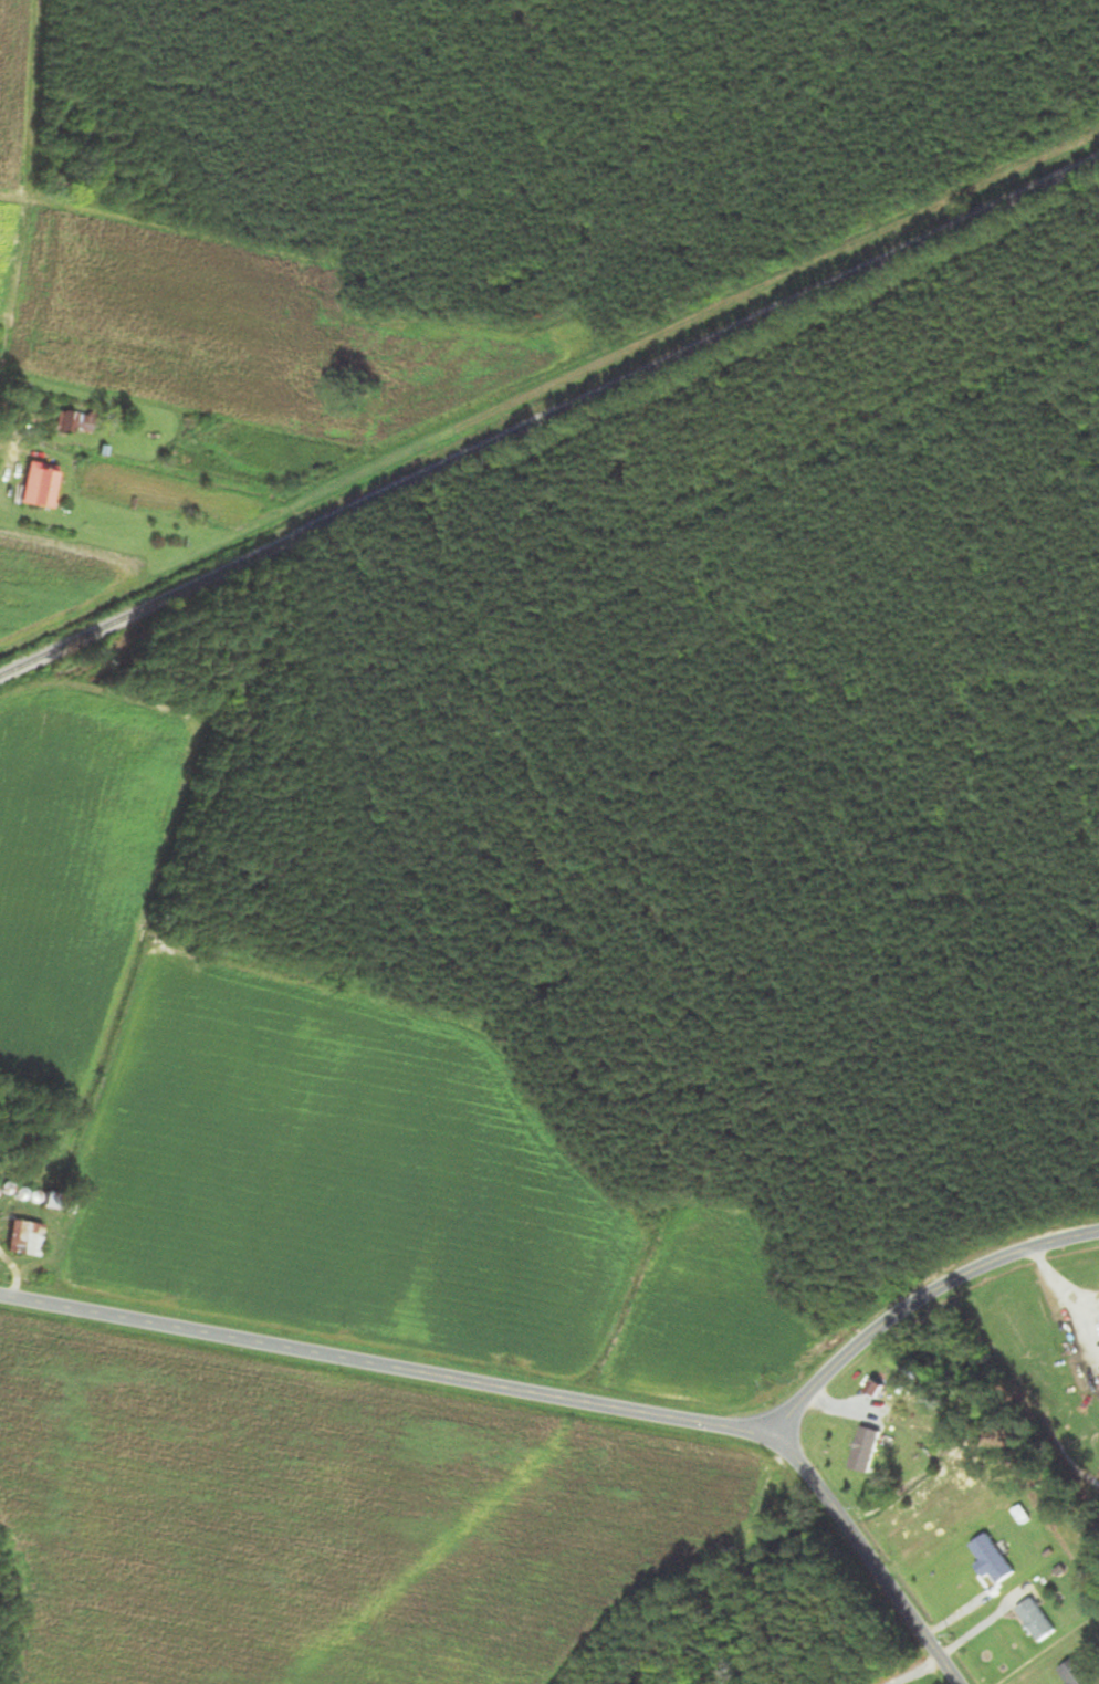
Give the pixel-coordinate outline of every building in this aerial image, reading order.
[(17,506),(45,510),(52,466),(25,461),(17,506)] [(51,1208),(68,1213),(72,1199),(55,1194),(51,1208)] [(37,1222),(5,1221),(4,1254),(37,1255),(37,1222)] [(883,1437),(864,1429),(846,1466),(865,1475),(883,1437)] [(1016,1572),(987,1534),(970,1546),(999,1585),(1016,1572)] [(1040,1642),(1056,1630),(1033,1598),(1016,1610),(1040,1642)] [(1077,1655),(1057,1674),(1066,1683),(1098,1683),(1098,1679),(1077,1655)]
